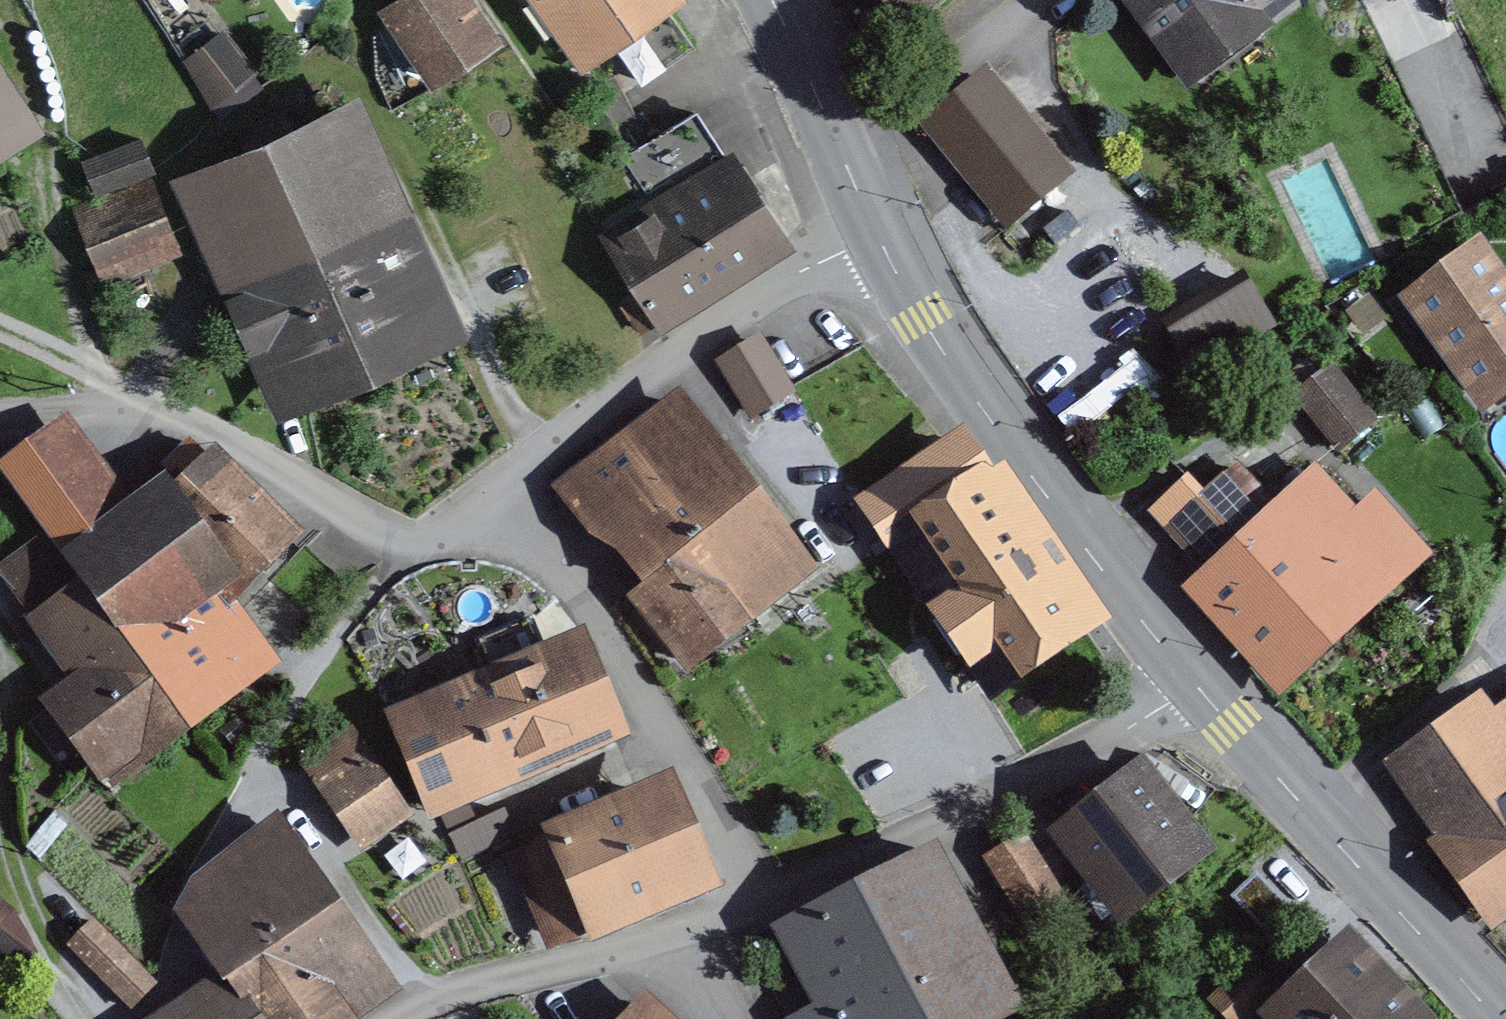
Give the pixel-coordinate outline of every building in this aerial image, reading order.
[(478,0),(387,0),(375,8),(433,91),(506,41),(481,5),(478,0)] [(578,75),(686,0),(525,0),(578,75)] [(902,28),(938,0),(880,0),(902,28)] [(1188,92),(1273,29),(1263,15),(1283,0),(1119,0),(1188,92)] [(257,68),(221,25),(178,61),(213,103),(257,68)] [(44,130),(0,61),(0,158),(44,130)] [(1030,119),(987,65),(917,120),(960,174),(1030,119)] [(467,333),(355,90),(165,177),(277,420),(467,333)] [(617,303),(637,333),(654,322),(660,332),(794,246),(730,146),(724,151),(695,106),(621,154),(648,196),(594,230),(634,292),(617,303)] [(1073,174),(1030,119),(960,174),(1003,228),(1073,174)] [(155,171),(140,135),(84,157),(99,194),(149,174),(155,171)] [(106,291),(184,259),(149,174),(99,194),(71,206),(106,291)] [(1481,236),(1395,296),(1480,416),(1505,398),(1505,271),(1481,236)] [(1191,374),(1274,323),(1242,270),(1159,321),(1191,374)] [(796,387),(760,329),(714,358),(750,416),(796,387)] [(1291,393),(1337,453),(1378,421),(1332,362),(1291,393)] [(677,386),(614,435),(696,538),(759,492),(677,386)] [(41,533),(190,731),(280,666),(232,599),(243,589),(171,489),(161,477),(130,500),(67,414),(0,463),(0,476),(41,533)] [(992,472),(960,425),(852,498),(990,703),(1111,622),(1005,464),(992,472)] [(605,544),(636,584),(682,549),(696,538),(614,435),(544,488),(575,528),(605,544)] [(299,538),(215,446),(171,489),(243,589),(299,538)] [(1325,471),(1315,461),(1273,499),(1237,461),(1163,529),(1197,568),(1177,586),(1280,699),(1438,556),(1377,489),(1364,500),(1331,465),(1325,471)] [(819,571),(759,492),(696,538),(682,549),(745,628),(819,571)] [(190,731),(41,533),(0,563),(0,586),(67,677),(36,699),(104,793),(190,731)] [(686,673),(745,628),(682,549),(636,584),(624,593),(686,673)] [(630,743),(584,629),(379,713),(426,827),(630,743)] [(1495,709),(1481,689),(1381,760),(1437,834),(1423,843),(1490,934),(1505,922),(1505,701),(1495,709)] [(413,817),(351,727),(297,764),(360,854),(413,817)] [(1217,852),(1142,756),(1044,832),(1119,928),(1217,852)] [(536,830),(540,840),(506,855),(547,950),(582,935),(587,947),(720,890),(669,773),(536,830)] [(171,910),(213,972),(332,891),(274,806),(190,875),(171,910)] [(515,834),(501,807),(448,834),(462,862),(515,834)] [(1027,929),(1068,905),(1025,832),(983,856),(1027,929)] [(853,884),(926,1018),(1011,1018),(1031,1008),(939,838),(853,884)] [(853,884),(773,927),(815,1006),(790,1018),(926,1018),(853,884)] [(332,891),(213,972),(179,995),(143,1018),(361,1018),(401,992),(332,891)] [(0,894),(0,956),(25,976),(37,961),(12,904),(0,894)] [(91,917),(64,943),(116,1018),(119,1018),(157,983),(91,917)] [(1267,1018),(1427,1018),(1430,1016),(1349,929),(1282,990),(1260,1011),(1267,1018)] [(1249,956),(1205,998),(1225,1018),(1252,1018),(1260,1011),(1282,990),(1249,956)] [(643,991),(617,1018),(674,1018),(643,991)]
